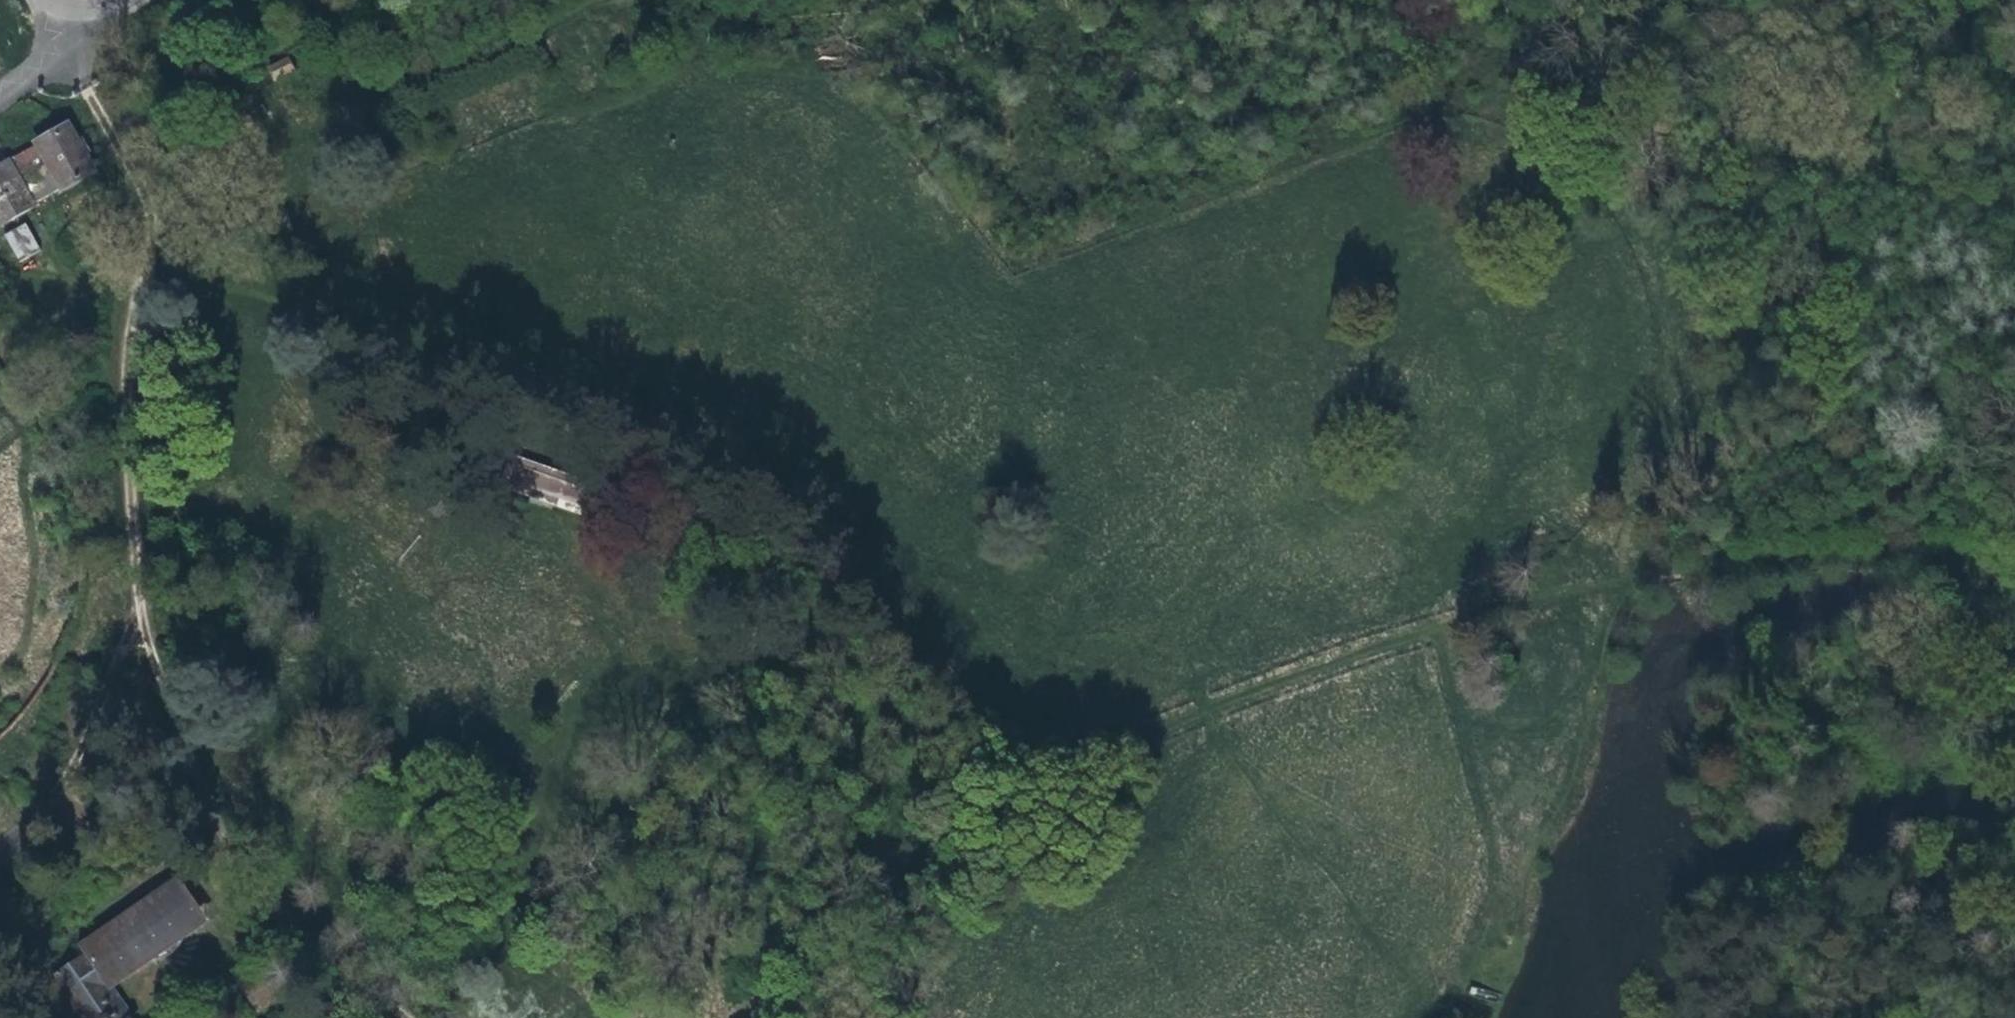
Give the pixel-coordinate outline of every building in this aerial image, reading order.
[(281,76),(295,67),(291,59),(277,66),(281,76)] [(89,164),(64,117),(37,133),(62,178),(89,164)] [(9,148),(0,153),(0,211),(35,192),(9,148)] [(17,261),(40,250),(26,222),(3,233),(17,261)] [(500,479),(514,484),(519,467),(506,462),(500,479)] [(559,501),(573,506),(579,490),(566,485),(559,501)] [(165,892),(173,886),(181,881),(173,868),(156,880),(163,889),(165,892)] [(173,886),(165,892),(163,889),(156,880),(72,936),(78,946),(46,968),(80,1017),(129,1017),(98,974),(94,968),(100,963),(105,970),(129,954),(138,954),(148,955),(156,952),(164,947),(173,939),(179,931),(180,926),(181,921),(189,916),(185,909),(187,907),(195,901),(181,881),(173,886)] [(195,901),(187,907),(185,909),(189,916),(192,914),(200,909),(195,901)] [(94,968),(98,974),(105,970),(100,963),(94,968)]
